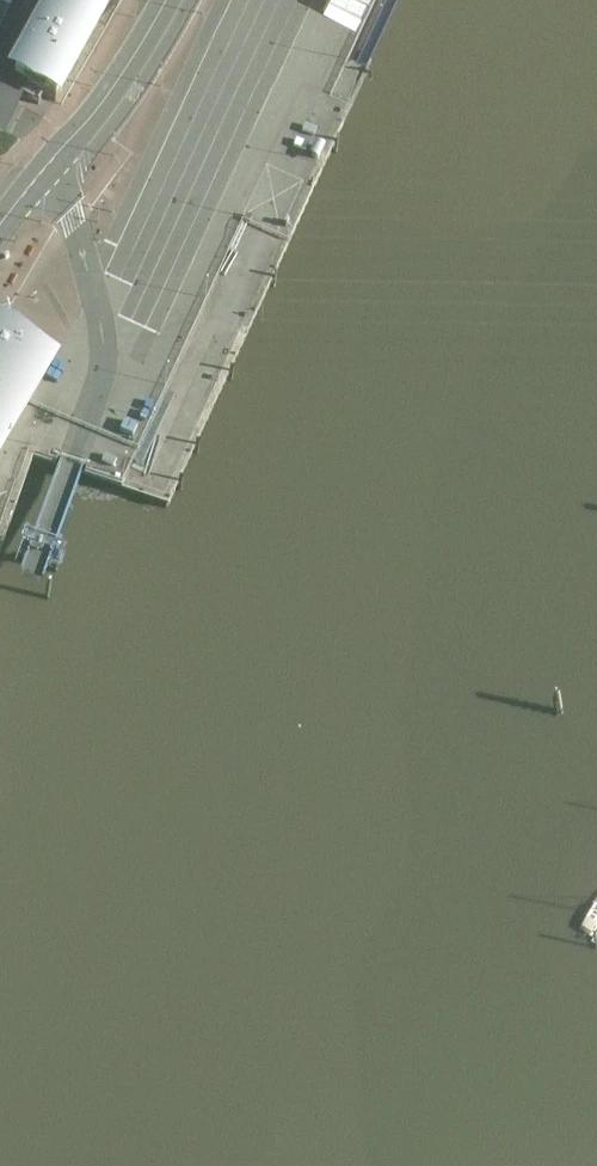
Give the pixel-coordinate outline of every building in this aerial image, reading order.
[(10,78),(55,0),(0,0),(0,132),(9,136),(18,112),(28,88),(10,78)] [(110,22),(122,0),(44,0),(3,74),(10,78),(28,88),(61,107),(110,22)] [(2,450),(18,422),(21,416),(24,411),(26,407),(27,406),(35,391),(54,358),(48,355),(43,352),(40,349),(36,347),(32,344),(29,342),(25,339),(22,336),(19,333),(16,330),(12,327),(8,326),(4,325),(0,324),(0,453),(2,450)] [(131,425),(122,445),(138,451),(147,432),(131,425)]
